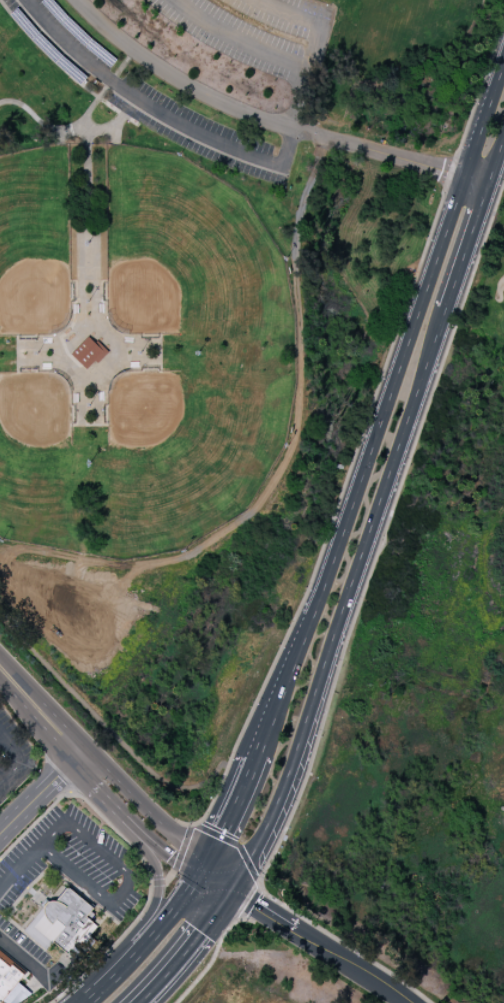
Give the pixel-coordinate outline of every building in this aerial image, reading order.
[(71,353),(89,336),(104,352),(87,368),(71,353)] [(24,932),(44,909),(41,906),(47,899),(50,902),(54,901),(58,901),(70,887),(96,909),(89,917),(96,923),(96,924),(99,927),(91,936),(98,942),(80,964),(55,943),(48,951),(24,932)] [(32,994),(18,1002),(4,1002),(3,1002),(2,1002),(0,1002),(0,952),(26,974),(18,983),(32,994)]
